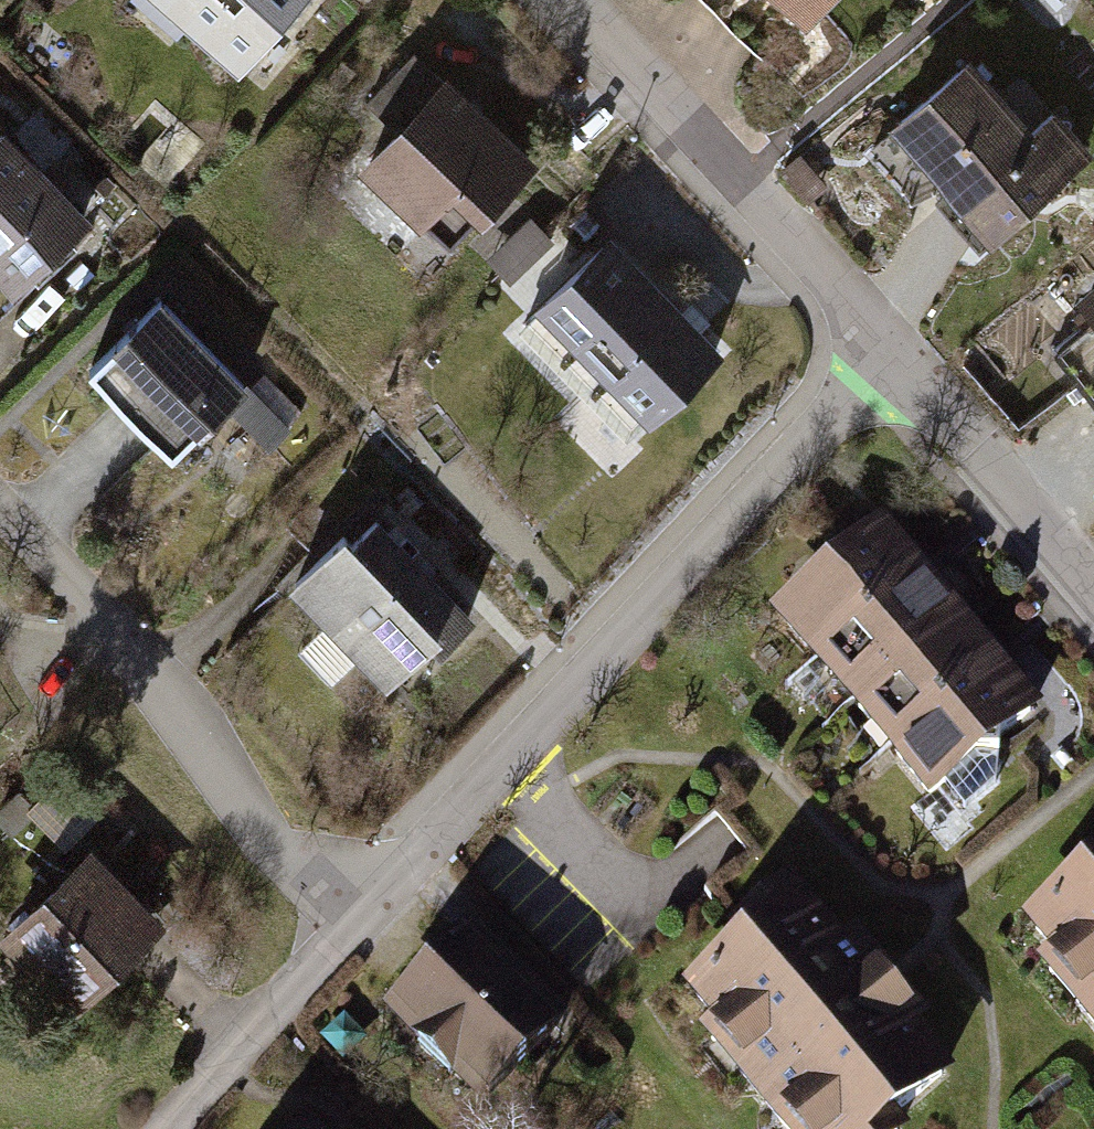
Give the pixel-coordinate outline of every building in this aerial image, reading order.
[(301,0),(156,0),(238,71),(301,0)] [(805,13),(818,0),(792,0),(805,13)] [(449,241),(527,160),(414,53),(368,102),(400,132),(369,165),(449,241)] [(968,62),(899,121),(953,184),(940,194),(980,240),(1085,151),(1053,114),(1030,134),(968,62)] [(83,218),(2,134),(0,136),(0,268),(15,284),(83,218)] [(523,248),(540,231),(530,221),(513,238),(523,248)] [(512,258),(522,267),(549,240),(540,231),(523,248),(512,258)] [(628,433),(716,349),(610,240),(523,324),(628,433)] [(1086,300),(1093,311),(1093,294),(1086,300)] [(244,385),(161,299),(89,368),(172,454),(228,401),(244,385)] [(1093,406),(1093,315),(1050,350),(1093,406)] [(244,385),(228,401),(271,445),(287,429),(244,385)] [(468,617),(376,522),(352,545),(343,536),(295,583),(388,678),(433,634),(441,643),(468,617)] [(919,577),(881,533),(852,557),(828,555),(827,578),(782,616),(820,661),(919,577)] [(919,577),(820,661),(856,704),(956,621),(919,577)] [(956,621),(856,704),(894,748),(993,665),(956,621)] [(993,665),(894,748),(931,793),(943,782),(965,808),(997,782),(1000,734),(1030,710),(993,665)] [(34,807),(65,840),(91,815),(60,783),(34,807)] [(22,792),(0,816),(0,818),(11,829),(35,804),(22,792)] [(129,936),(147,917),(88,857),(13,931),(72,991),(129,936)] [(1034,925),(1062,958),(1049,969),(1093,1023),(1093,876),(1034,925)] [(788,891),(739,931),(750,945),(695,990),(725,1027),(712,1038),(788,1128),(893,1128),(885,1120),(941,1074),(904,1029),(917,1019),(887,983),(855,944),(841,955),(788,891)] [(493,971),(460,939),(394,1006),(426,1037),(419,1043),(450,1073),(457,1066),(488,1097),(554,1030),(507,985),(515,977),(501,963),(493,971)]
